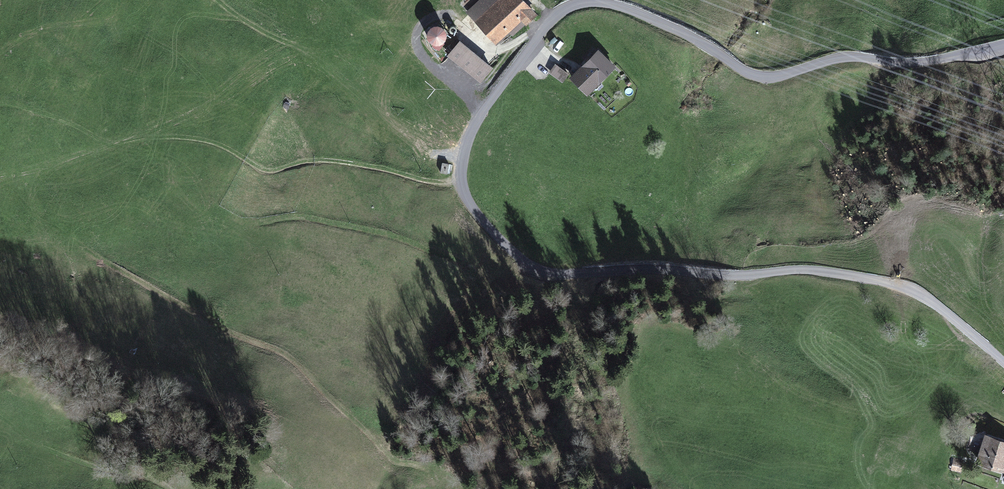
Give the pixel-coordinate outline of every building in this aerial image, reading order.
[(466,13),(495,46),(521,23),(526,27),(538,16),(523,0),(480,0),(466,13)] [(441,30),(438,29),(435,29),(431,30),(429,32),(427,35),(426,39),(427,42),(429,45),(432,47),(435,48),(438,48),(441,48),(443,46),(445,43),(446,40),(447,37),(446,34),(444,32),(441,30)] [(460,42),(447,57),(480,84),(493,70),(460,42)] [(598,51),(570,79),(587,98),(617,69),(598,51)] [(560,80),(565,70),(555,66),(550,76),(560,80)] [(985,431),(975,461),(1003,470),(1003,438),(985,431)]
